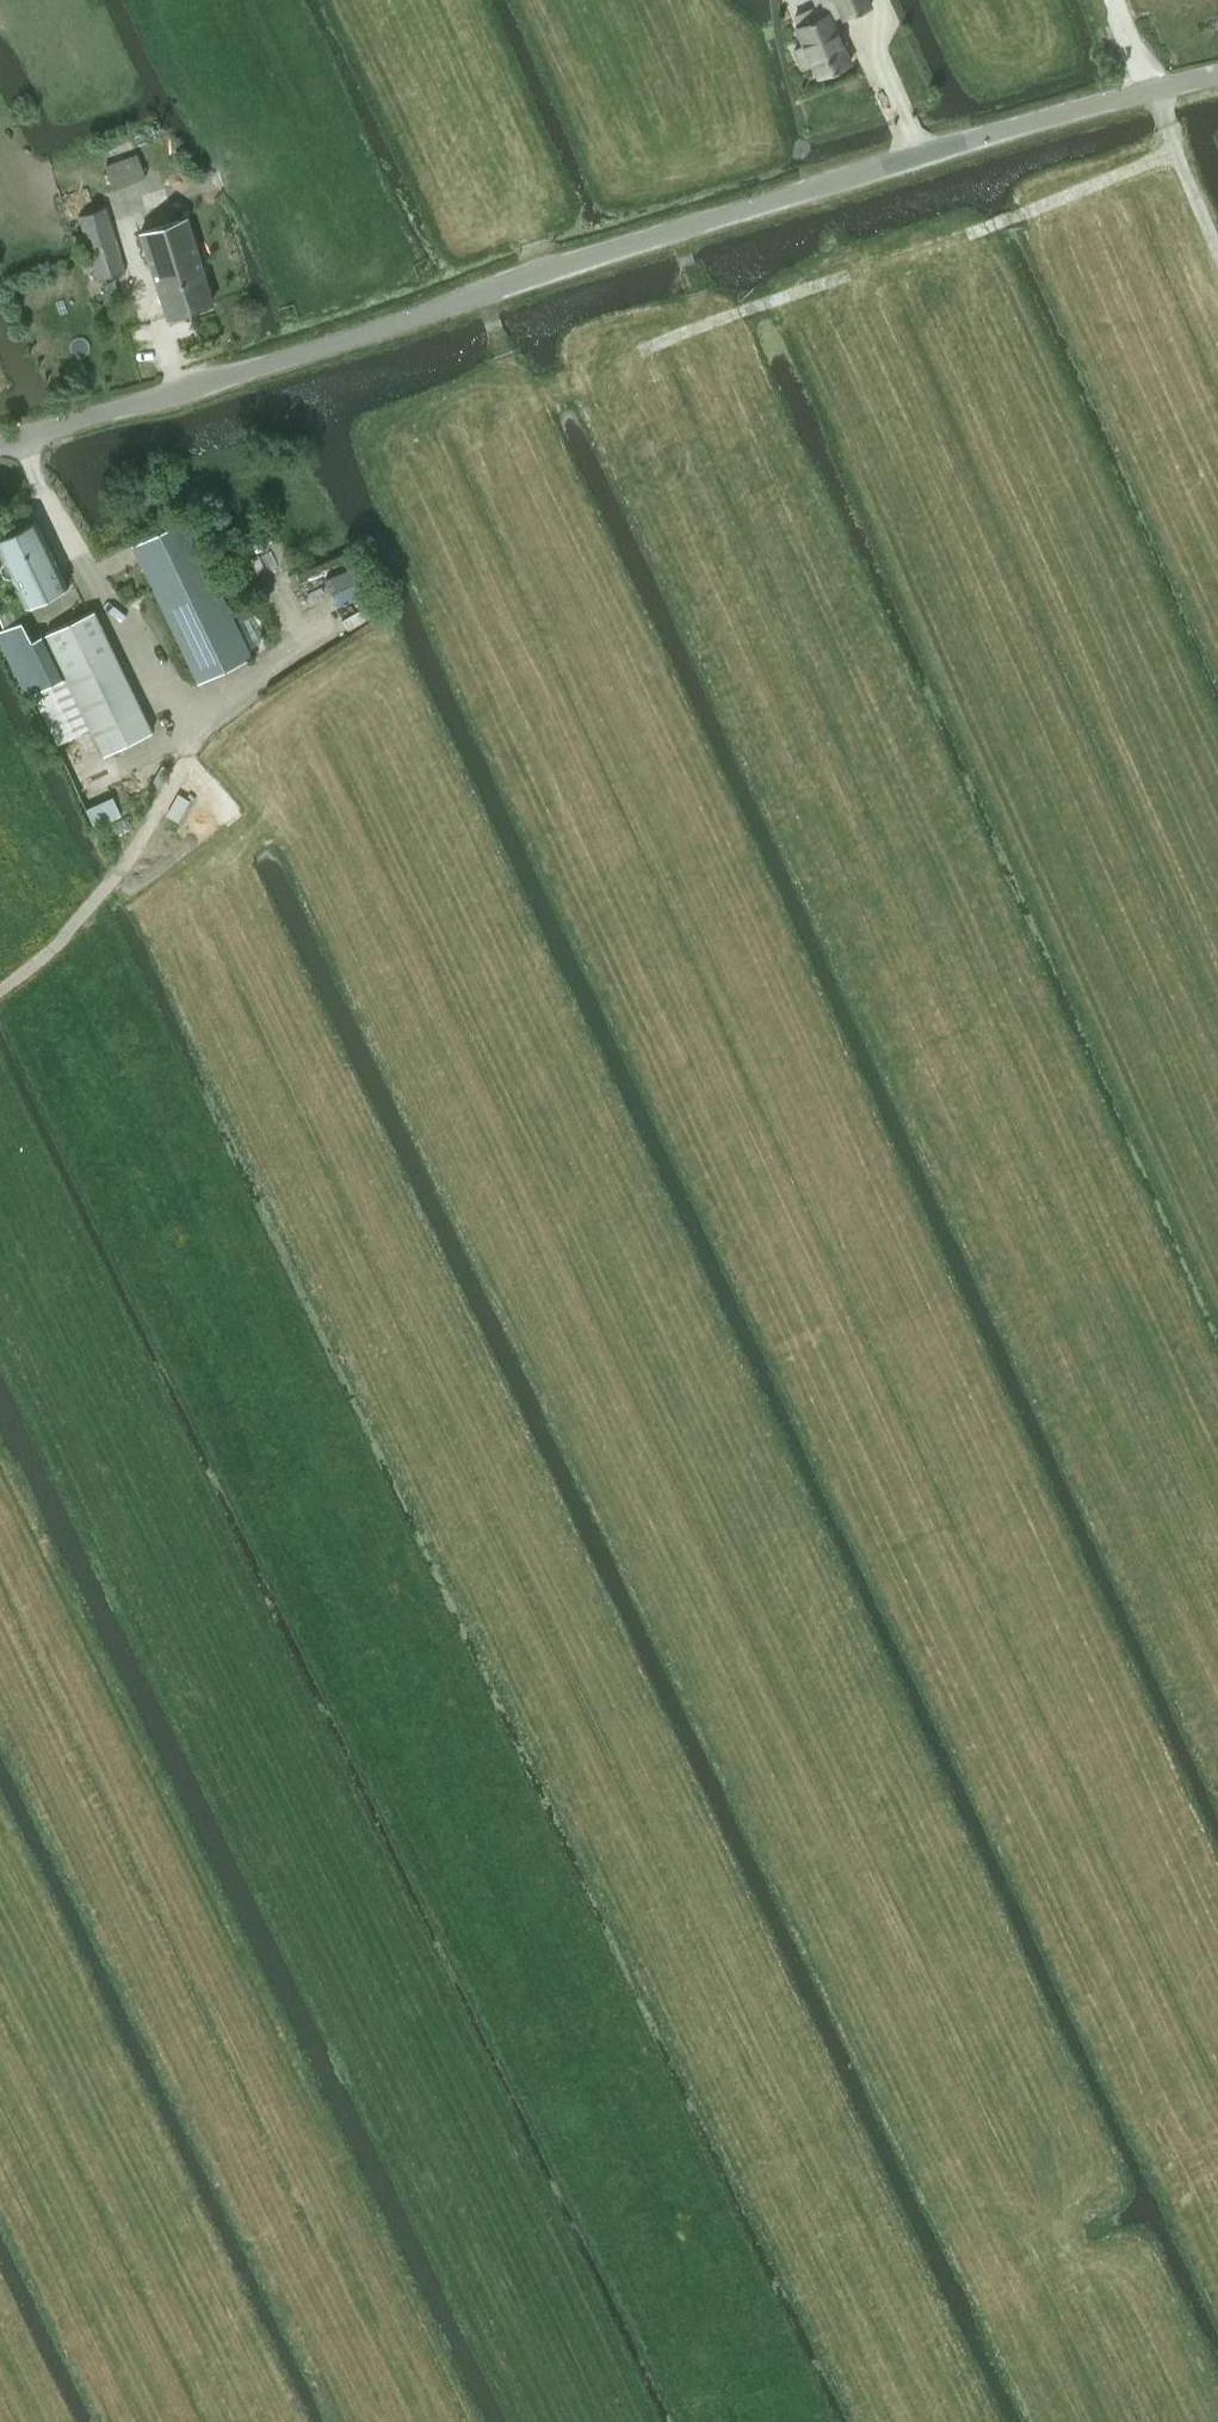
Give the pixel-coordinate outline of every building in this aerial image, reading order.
[(791,16),(796,27),(804,44),(793,49),(802,69),(812,64),(818,76),(851,62),(832,20),(843,15),(843,16),(844,18),(871,5),(869,0),(827,0),(825,1),(815,6),(791,16)] [(115,188),(143,178),(146,177),(137,152),(126,156),(108,163),(105,164),(113,189),(115,188)] [(98,278),(125,270),(105,206),(79,215),(98,278)] [(167,315),(214,301),(187,217),(141,232),(167,315)] [(200,681),(252,656),(186,519),(135,543),(200,681)] [(68,583),(38,520),(0,538),(0,548),(26,602),(68,583)] [(56,745),(93,729),(104,753),(153,730),(96,608),(47,632),(68,678),(32,694),(56,745)] [(64,676),(43,633),(29,640),(20,620),(0,629),(0,640),(26,695),(64,676)]
